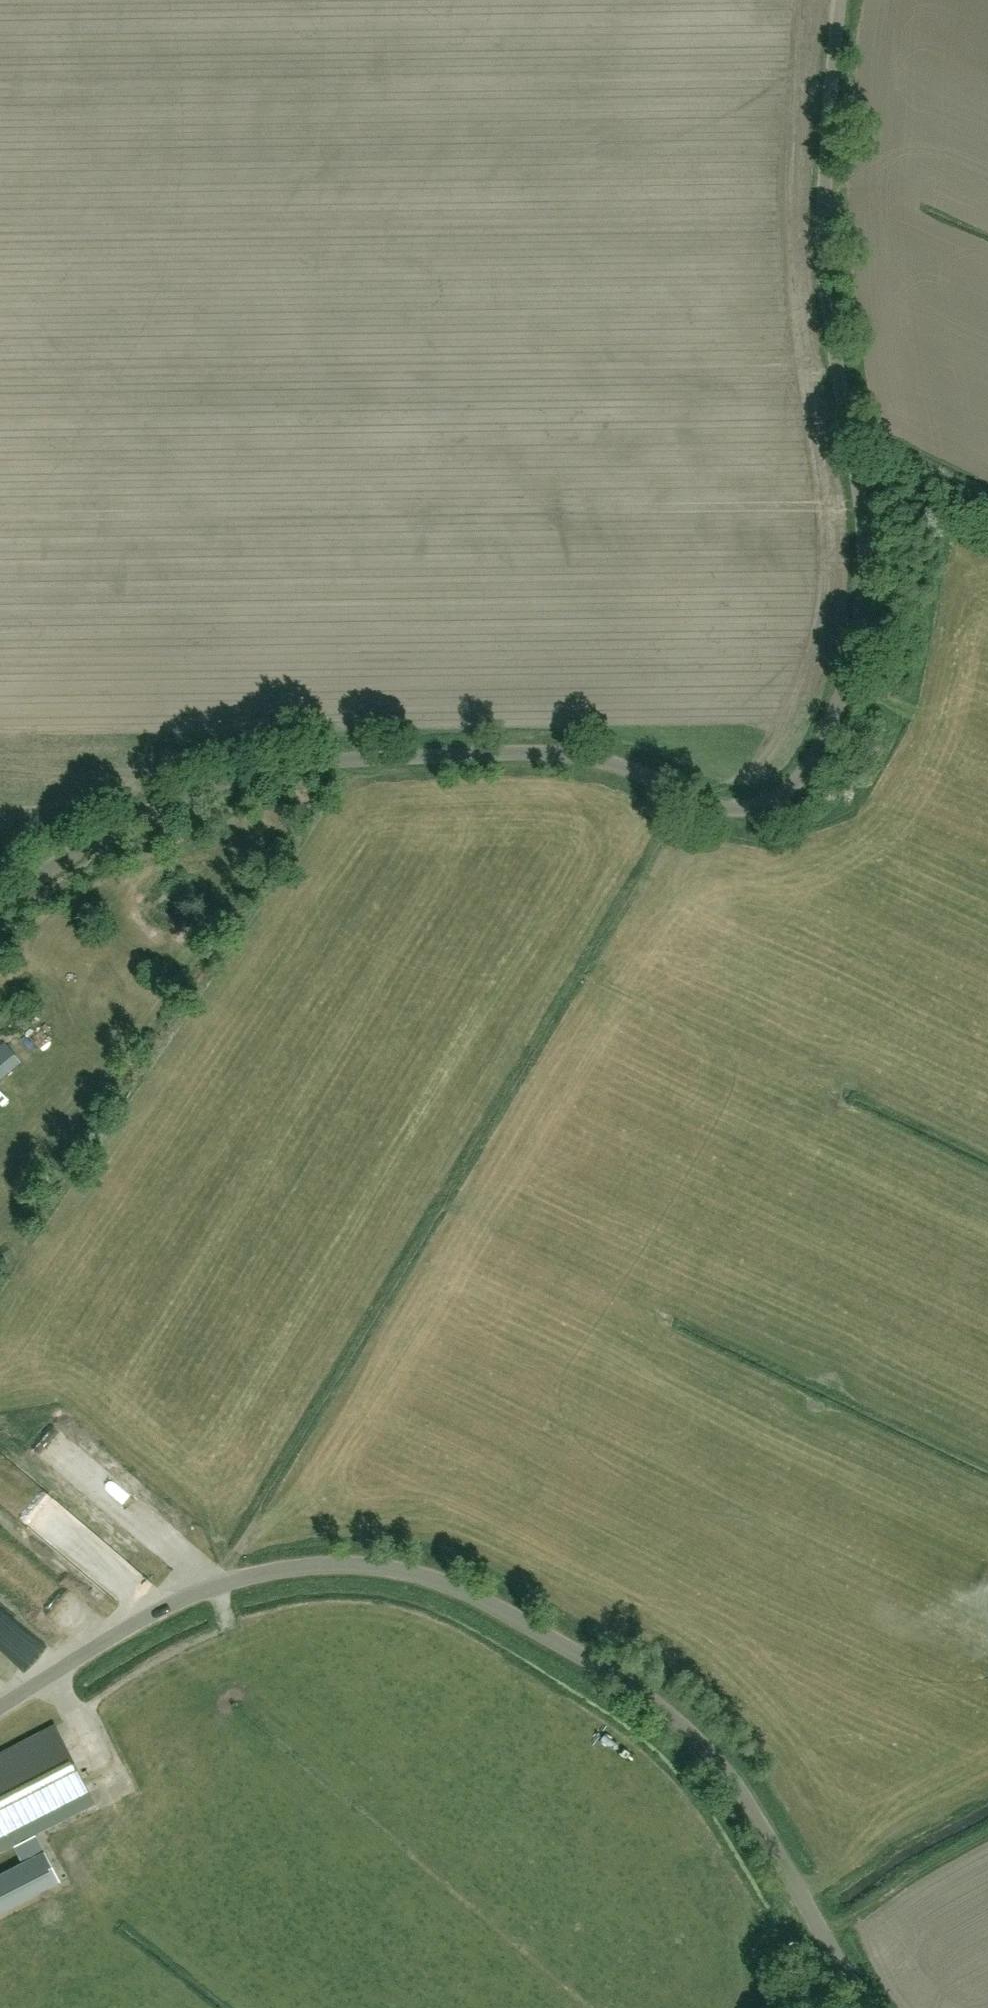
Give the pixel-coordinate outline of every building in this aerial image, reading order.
[(47,1534),(69,1509),(46,1488),(23,1513),(47,1534)] [(14,1845),(24,1865),(0,1878),(0,1910),(67,1876),(65,1872),(55,1877),(34,1834),(95,1803),(57,1728),(0,1757),(0,1851),(14,1845)]
